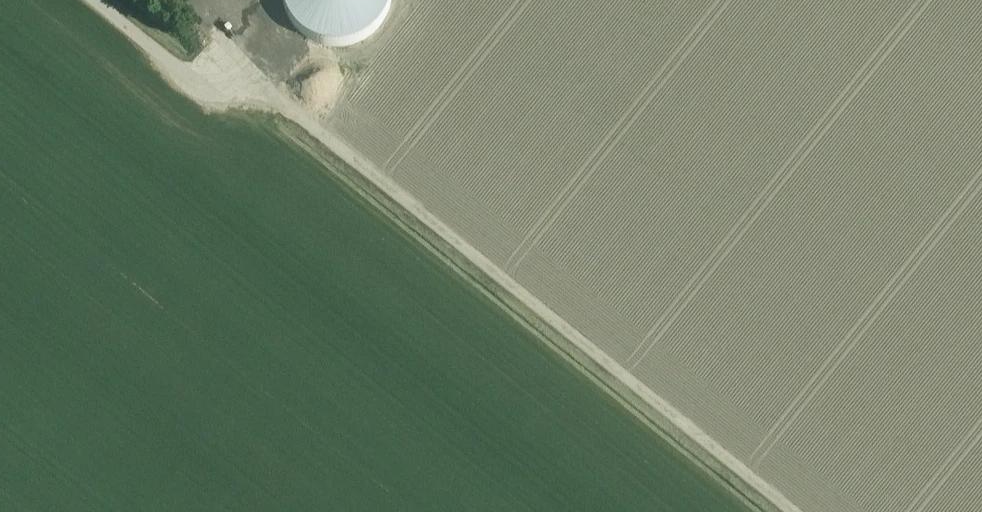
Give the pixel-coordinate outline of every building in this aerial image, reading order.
[(279,1),(279,5),(281,9),(282,13),(284,16),(286,20),(288,23),(290,27),(293,30),(296,33),(299,35),(303,38),(306,40),(310,42),(314,43),(318,44),(322,45),(326,46),(330,46),(334,46),(338,46),(342,45),(346,44),(350,43),(354,42),(358,40),(361,38),(365,35),(368,33),(371,30),(374,27),(376,23),(378,20),(380,16),(382,13),(383,9),(385,5),(385,1),(385,0),(279,0),(279,1)]
